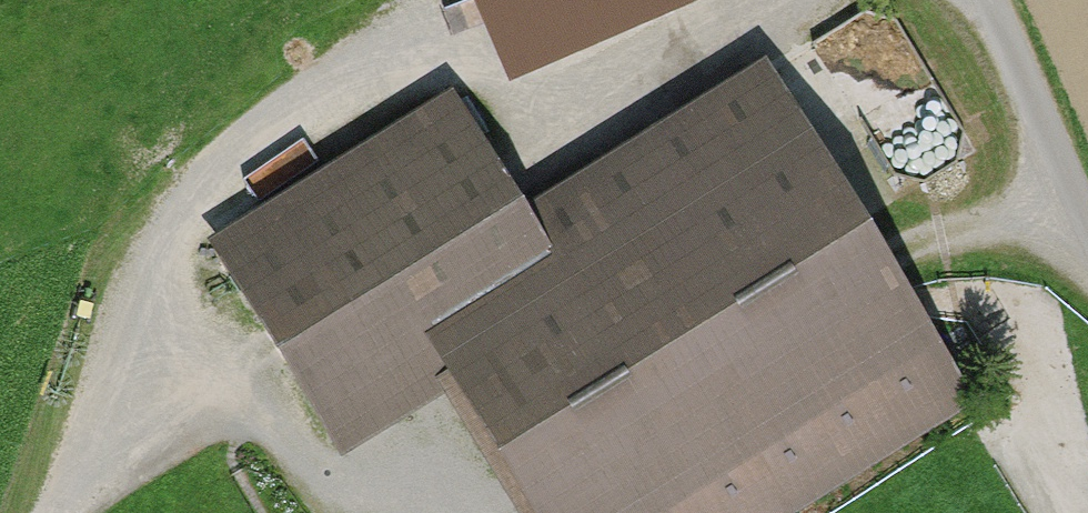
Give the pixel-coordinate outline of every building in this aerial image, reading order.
[(776,78),(518,230),(457,128),(232,261),(323,414),(449,339),(553,512),(782,512),(969,402),(776,78)]
